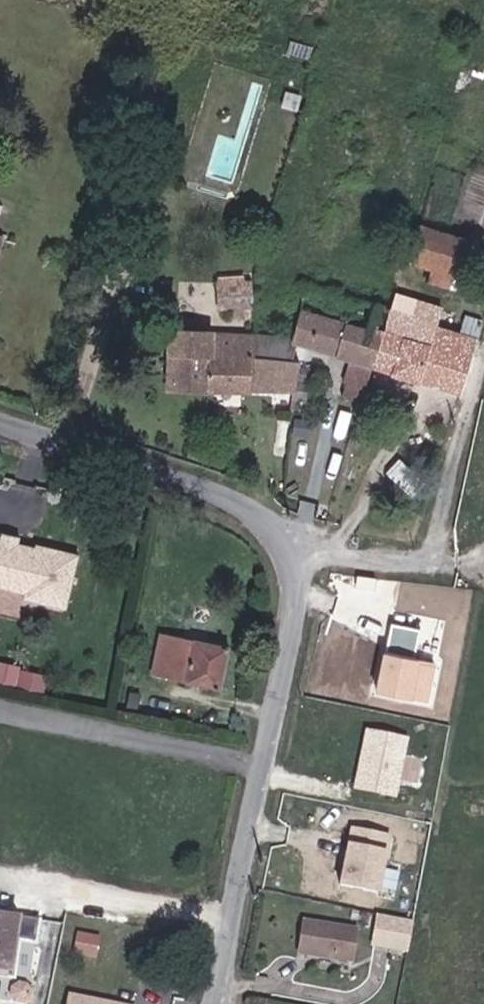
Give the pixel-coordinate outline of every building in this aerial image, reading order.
[(420,271),(469,286),(480,247),(430,232),(420,271)] [(218,273),(218,310),(254,310),(254,273),(218,273)] [(309,312),(398,339),(405,311),(317,288),(309,312)] [(452,335),(472,341),(477,321),(408,302),(405,311),(455,325),(452,335)] [(477,402),(483,377),(483,344),(472,341),(452,335),(455,325),(405,311),(398,339),(389,376),(477,402)] [(384,394),(389,376),(398,339),(309,312),(300,343),(269,335),(266,358),(314,370),(317,356),(369,371),(365,388),(384,394)] [(187,369),(203,374),(221,323),(203,318),(187,369)] [(483,344),(483,323),(477,321),(472,341),(483,344)] [(314,370),(266,358),(269,335),(221,323),(203,374),(307,404),(314,370)] [(37,540),(39,534),(15,527),(13,534),(37,540)] [(37,589),(46,543),(37,540),(13,534),(0,531),(0,580),(37,589)] [(41,595),(83,605),(95,550),(52,540),(51,544),(46,543),(37,589),(42,590),(41,595)] [(338,572),(324,570),(323,581),(336,583),(338,572)] [(164,682),(231,695),(238,656),(170,643),(164,682)] [(378,684),(428,697),(438,661),(387,648),(378,684)] [(44,686),(46,667),(0,662),(0,681),(44,686)] [(402,796),(411,733),(365,726),(356,789),(402,796)] [(354,825),(347,889),(392,894),(399,830),(354,825)] [(24,967),(31,909),(0,905),(0,964),(24,967)] [(316,944),(368,954),(374,923),(322,912),(316,944)] [(426,929),(426,924),(396,920),(395,923),(391,945),(421,951),(426,929)] [(71,988),(67,1003),(134,1003),(71,988)]
